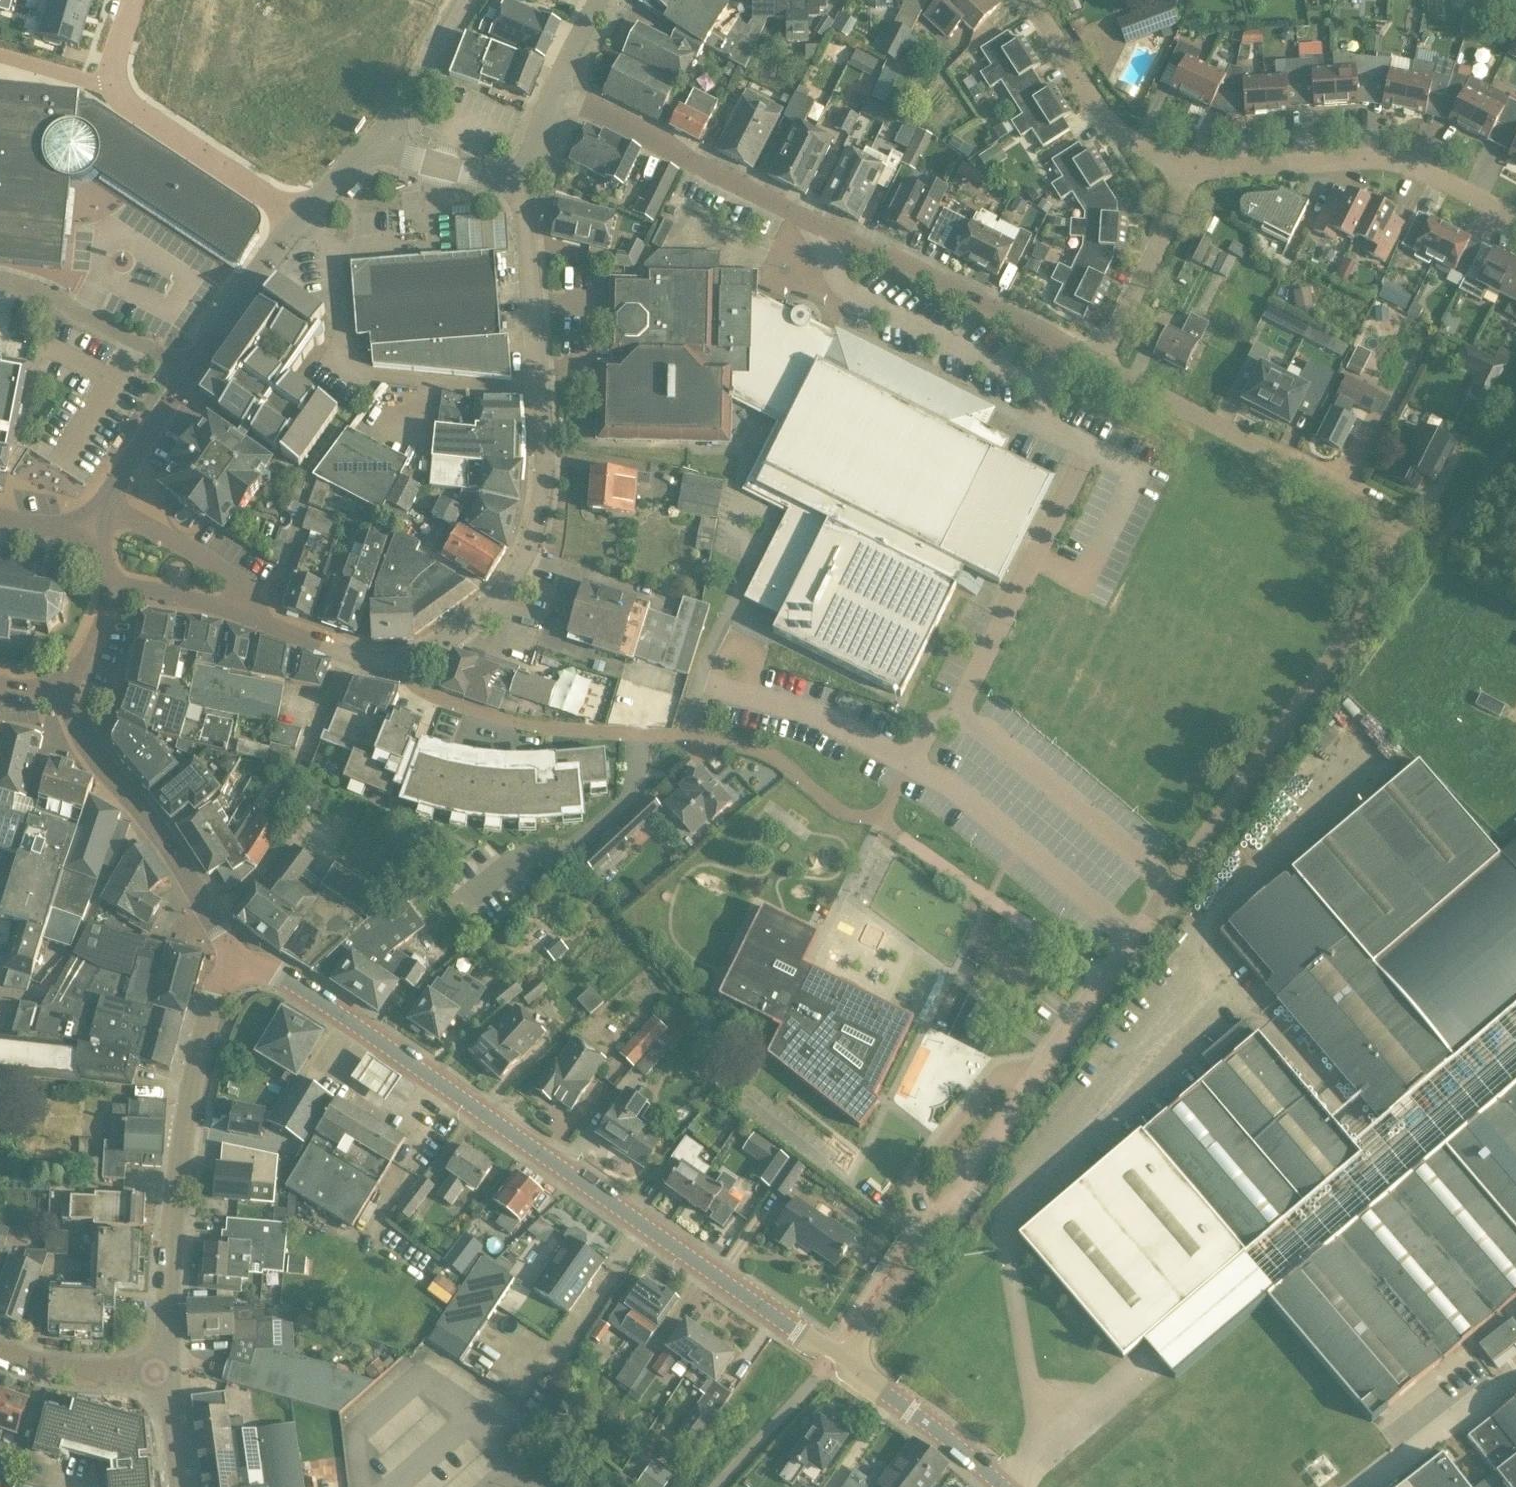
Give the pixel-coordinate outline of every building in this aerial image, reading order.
[(45,13),(81,24),(87,3),(77,0),(48,0),(45,13)] [(737,13),(722,4),(724,0),(653,0),(646,10),(679,30),(675,36),(702,52),(705,46),(714,52),(745,70),(763,29),(751,22),(747,28),(742,25),(737,13)] [(751,22),(763,29),(769,19),(777,19),(777,0),(753,0),(753,18),(751,22)] [(777,19),(788,19),(788,44),(807,44),(807,19),(820,19),(820,11),(828,11),(828,0),(777,0),(777,19)] [(875,9),(893,9),(893,0),(875,0),(875,9)] [(958,5),(952,0),(942,0),(926,18),(949,39),(963,23),(975,34),(1002,4),(997,0),(962,0),(958,5)] [(1171,0),(1117,22),(1126,45),(1160,31),(1164,40),(1172,36),(1169,28),(1180,24),(1171,0)] [(11,13),(13,4),(0,1),(0,10),(11,13)] [(506,1),(495,25),(485,21),(481,30),(544,58),(559,25),(506,1)] [(45,13),(39,35),(43,36),(42,40),(57,44),(59,41),(75,45),(81,24),(45,13)] [(848,36),(855,21),(840,13),(832,28),(848,36)] [(702,52),(675,36),(672,41),(639,26),(625,54),(668,74),(667,76),(679,84),(696,55),(699,56),(702,52)] [(918,40),(911,37),(913,34),(895,26),(881,54),(898,63),(905,50),(911,53),(918,40)] [(987,84),(1033,54),(1024,40),(1016,45),(1010,34),(982,52),(993,69),(982,76),(987,84)] [(479,85),(489,89),(504,50),(466,35),(450,76),(479,87),(479,85)] [(1196,62),(1200,53),(1179,42),(1168,65),(1179,71),(1170,91),(1190,100),(1206,67),(1196,62)] [(846,68),(854,50),(839,43),(830,61),(846,68)] [(858,48),(851,58),(872,71),(878,62),(858,48)] [(494,84),(528,97),(541,64),(504,50),(489,89),(492,90),(494,84)] [(1033,54),(987,84),(992,91),(1003,85),(1014,101),(1041,83),(1034,72),(1042,67),(1033,54)] [(1310,59),(1299,60),(1300,87),(1313,86),(1314,108),(1336,106),(1334,69),(1323,70),(1322,56),(1310,57),(1310,59)] [(1345,57),(1346,68),(1334,69),(1336,106),(1359,105),(1358,83),(1371,84),(1373,59),(1345,57)] [(623,59),(605,95),(659,122),(677,86),(623,59)] [(1373,59),(1371,84),(1386,85),(1382,107),(1403,112),(1411,75),(1391,71),(1393,60),(1373,59)] [(1277,77),(1265,78),(1267,116),(1290,114),(1288,88),(1300,87),(1299,60),(1276,61),(1277,77)] [(1412,75),(1411,75),(1403,112),(1425,116),(1430,95),(1444,99),(1452,75),(1455,66),(1436,60),(1434,66),(1414,61),(1412,75)] [(1206,67),(1190,100),(1209,110),(1219,90),(1230,95),(1236,68),(1230,67),(1220,62),(1216,71),(1206,67)] [(1448,122),(1468,132),(1489,90),(1490,89),(1490,88),(1471,79),(1470,80),(1468,80),(1472,71),(1461,66),(1457,76),(1452,75),(1444,99),(1458,104),(1448,122)] [(1236,68),(1230,95),(1244,95),(1245,117),(1267,116),(1265,78),(1253,79),(1251,68),(1242,69),(1236,68)] [(968,92),(977,86),(970,76),(962,82),(968,92)] [(1024,117),(1013,125),(1002,125),(1001,124),(992,130),(999,141),(1008,135),(1016,129),(1018,132),(1064,102),(1055,89),(1048,93),(1041,83),(1014,101),(1024,117)] [(95,172),(237,266),(259,234),(258,234),(261,228),(261,222),(260,217),(256,212),(95,104),(78,103),(79,95),(0,87),(0,265),(61,271),(70,183),(79,182),(88,178),(95,172)] [(1509,129),(1515,114),(1515,98),(1512,96),(1510,99),(1490,89),(1489,90),(1468,132),(1488,142),(1497,123),(1509,129)] [(742,99),(744,100),(718,152),(753,170),(784,110),(746,91),(742,99)] [(696,94),(687,112),(681,109),(671,128),(699,143),(718,105),(696,94)] [(769,179),(788,188),(816,132),(805,126),(816,104),(796,94),(784,117),(797,124),(769,179)] [(891,110),(868,99),(861,115),(883,125),(891,110)] [(1073,116),(1064,102),(1018,132),(1023,140),(1034,133),(1045,149),(1072,132),(1066,121),(1073,116)] [(850,136),(858,117),(842,110),(833,129),(850,136)] [(640,152),(587,126),(570,161),(622,188),(640,152)] [(922,159),(932,136),(917,129),(906,152),(922,159)] [(816,132),(788,188),(807,197),(835,141),(816,132)] [(1057,194),(1103,164),(1094,151),(1087,156),(1080,145),(1052,162),(1063,180),(1052,187),(1057,194)] [(866,149),(862,157),(863,157),(858,167),(864,170),(842,215),(859,224),(878,187),(887,191),(897,172),(895,172),(902,157),(892,152),(888,160),(866,149)] [(863,157),(862,157),(849,150),(822,205),(842,215),(864,170),(858,167),(863,157)] [(678,172),(662,164),(636,214),(653,222),(678,172)] [(956,175),(961,177),(967,167),(961,164),(956,175)] [(1103,164),(1057,194),(1062,202),(1073,195),(1086,215),(1111,194),(1104,183),(1112,178),(1103,164)] [(931,182),(928,189),(907,179),(886,220),(911,233),(916,224),(927,230),(939,208),(948,190),(931,182)] [(1241,209),(1242,213),(1244,216),(1246,218),(1264,227),(1262,232),(1289,245),(1309,205),(1282,192),(1280,196),(1249,199),(1245,201),(1242,204),(1241,209)] [(1361,227),(1373,201),(1362,196),(1360,199),(1349,193),(1337,215),(1326,210),(1315,231),(1335,242),(1339,234),(1354,241),(1356,237),(1361,227)] [(1072,220),(1071,230),(1126,233),(1127,217),(1117,216),(1118,205),(1111,194),(1086,215),(1085,221),(1072,220)] [(1023,211),(1027,204),(1018,199),(1014,207),(1023,211)] [(1361,227),(1356,237),(1370,244),(1365,253),(1385,263),(1397,241),(1385,236),(1396,213),(1373,201),(1361,227)] [(614,216),(560,202),(551,237),(606,251),(614,216)] [(959,218),(939,208),(927,230),(933,233),(928,242),(978,267),(994,235),(993,235),(998,225),(994,224),(996,219),(982,212),(979,216),(977,215),(972,225),(959,218)] [(454,216),(455,251),(504,249),(503,214),(454,216)] [(664,220),(652,245),(662,250),(674,225),(664,220)] [(1432,220),(1421,242),(1410,236),(1404,247),(1416,253),(1419,254),(1417,258),(1431,265),(1432,261),(1435,262),(1451,230),(1432,220)] [(1126,233),(1071,230),(1071,238),(1084,239),(1083,247),(1080,255),(1109,269),(1114,259),(1115,249),(1125,250),(1126,233)] [(1451,230),(1435,262),(1438,264),(1436,267),(1450,274),(1451,271),(1466,278),(1471,268),(1472,267),(1461,262),(1472,240),(1451,230)] [(994,235),(978,267),(999,277),(1009,257),(1020,262),(1033,237),(1021,231),(1014,245),(994,235)] [(1220,252),(1209,247),(1212,242),(1196,234),(1184,258),(1200,266),(1201,265),(1211,270),(1220,252)] [(901,697),(965,569),(999,585),(1051,482),(1001,456),(1009,439),(985,427),(994,410),(835,330),(833,335),(811,324),(812,319),(810,314),(806,311),(801,310),(796,312),(793,315),(757,298),(758,272),(719,271),(719,254),(659,252),(645,266),(645,268),(644,268),(644,280),(611,279),(609,355),(610,355),(610,363),(599,363),(597,440),(730,443),(730,411),(734,398),(787,425),(753,493),(795,515),(750,603),(787,621),(779,636),(901,697)] [(1466,278),(1460,291),(1481,301),(1488,288),(1501,295),(1515,264),(1515,262),(1495,252),(1484,275),(1471,268),(1466,278)] [(360,349),(371,349),(373,367),(510,381),(508,338),(500,339),(494,254),(351,264),(357,337),(359,337),(360,349)] [(1109,269),(1080,255),(1072,271),(1060,265),(1056,273),(1106,298),(1113,284),(1104,280),(1109,269)] [(1029,261),(1025,270),(1036,275),(1040,267),(1029,261)] [(1501,295),(1515,303),(1515,264),(1501,295)] [(1106,298),(1056,273),(1052,281),(1064,287),(1055,305),(1085,320),(1090,308),(1099,312),(1106,298)] [(212,371),(216,374),(209,385),(212,399),(222,406),(219,411),(299,467),(338,412),(290,379),(314,346),(317,346),(319,346),(320,346),(321,345),(323,343),(323,342),(324,341),(324,340),(324,338),(324,337),(323,336),(322,334),(323,333),(316,327),(325,313),(276,279),(212,371)] [(1378,300),(1405,306),(1408,293),(1381,287),(1378,300)] [(1296,309),(1311,308),(1309,289),(1295,290),(1296,309)] [(1417,322),(1423,310),(1418,307),(1413,305),(1407,317),(1417,322)] [(1291,324),(1267,312),(1262,323),(1285,335),(1291,324)] [(1191,315),(1181,334),(1169,328),(1155,356),(1185,371),(1203,336),(1209,324),(1191,315)] [(1316,331),(1311,343),(1343,355),(1348,343),(1316,331)] [(1488,402),(1506,367),(1464,345),(1455,362),(1480,375),(1471,393),(1488,402)] [(1264,417),(1284,377),(1262,366),(1269,353),(1255,346),(1243,370),(1255,377),(1243,401),(1254,407),(1252,411),(1264,417)] [(1355,346),(1347,369),(1362,374),(1370,352),(1355,346)] [(7,475),(15,431),(28,364),(0,359),(0,473),(7,475)] [(1299,385),(1284,377),(1264,417),(1276,423),(1278,419),(1289,425),(1302,399),(1317,407),(1333,375),(1310,363),(1299,385)] [(1355,422),(1348,419),(1355,405),(1369,412),(1379,393),(1347,378),(1338,396),(1340,397),(1333,411),(1331,410),(1316,440),(1341,452),(1355,422)] [(431,461),(433,461),(467,463),(466,474),(484,475),(483,479),(518,483),(520,466),(521,436),(518,398),(517,398),(517,399),(476,398),(442,393),(440,407),(434,448),(432,448),(431,461)] [(178,499),(176,502),(183,507),(179,513),(193,523),(197,518),(205,523),(207,520),(223,531),(234,515),(238,518),(263,483),(259,480),(270,464),(209,421),(197,437),(194,434),(169,469),(173,472),(162,488),(178,499)] [(1418,424),(1392,477),(1416,489),(1427,467),(1431,468),(1434,462),(1445,467),(1457,444),(1418,424)] [(348,430),(313,477),(359,501),(381,513),(387,504),(407,515),(413,505),(421,489),(400,478),(409,462),(348,430)] [(481,488),(480,500),(516,508),(517,500),(518,483),(483,479),(484,475),(466,474),(467,463),(433,461),(431,482),(468,486),(481,488)] [(649,486),(650,476),(592,471),(588,510),(633,514),(635,484),(649,486)] [(723,482),(684,475),(677,513),(716,520),(723,482)] [(330,487),(316,482),(308,506),(322,510),(330,487)] [(434,516),(433,517),(454,528),(456,524),(461,527),(472,533),(473,529),(507,549),(516,508),(480,500),(478,500),(461,496),(458,509),(441,500),(434,516)] [(335,518),(308,509),(301,529),(329,538),(335,518)] [(717,522),(701,519),(695,550),(712,553),(717,522)] [(338,575),(321,623),(337,629),(375,522),(374,522),(365,548),(356,544),(347,568),(339,566),(336,574),(338,575)] [(375,522),(337,629),(356,636),(365,611),(362,610),(368,593),(369,593),(393,528),(375,522)] [(445,540),(437,554),(486,583),(504,553),(472,533),(461,527),(451,544),(445,540)] [(278,528),(268,558),(278,561),(288,532),(278,528)] [(420,547),(397,533),(375,589),(375,607),(371,607),(372,643),(412,643),(412,639),(477,592),(416,556),(420,547)] [(305,548),(296,576),(284,611),(311,620),(323,585),(337,544),(320,538),(316,552),(305,548)] [(7,643),(9,645),(11,644),(11,643),(24,645),(26,647),(28,647),(27,644),(33,642),(36,643),(37,641),(34,639),(35,630),(48,632),(49,636),(51,635),(49,632),(61,622),(65,625),(66,622),(62,619),(64,607),(68,606),(67,603),(63,604),(55,593),(58,589),(56,588),(53,592),(38,590),(38,585),(37,585),(38,575),(42,572),(41,570),(38,573),(20,570),(21,566),(18,566),(17,570),(0,567),(1,563),(0,563),(0,642),(7,643)] [(584,584),(574,619),(569,635),(596,643),(594,650),(617,657),(617,656),(634,661),(634,659),(662,668),(662,669),(688,677),(710,608),(683,599),(677,619),(649,610),(651,605),(584,584)] [(137,646),(175,653),(178,636),(180,622),(177,622),(177,619),(149,614),(142,619),(137,646)] [(209,670),(228,673),(229,672),(231,672),(238,651),(245,634),(226,627),(226,629),(221,629),(221,626),(185,620),(185,623),(180,622),(178,636),(175,653),(197,657),(195,667),(209,670)] [(231,672),(326,690),(335,666),(300,653),(299,656),(291,653),(292,650),(259,639),(259,641),(254,640),(255,637),(245,634),(238,651),(231,672)] [(137,646),(128,687),(161,697),(160,700),(168,702),(204,712),(205,711),(233,717),(235,718),(276,724),(284,689),(228,677),(228,674),(228,673),(209,670),(195,667),(197,657),(175,653),(137,646)] [(556,685),(518,672),(520,667),(472,650),(469,658),(453,652),(440,690),(498,710),(504,694),(509,696),(510,694),(548,707),(556,685)] [(345,780),(390,798),(421,724),(392,713),(397,698),(401,689),(350,678),(328,735),(325,734),(322,741),(355,754),(345,780)] [(127,694),(118,719),(148,735),(159,738),(159,737),(173,742),(174,741),(178,742),(175,750),(191,757),(194,745),(226,753),(235,718),(233,717),(205,711),(204,712),(168,702),(160,700),(161,697),(128,687),(127,694)] [(1481,695),(1475,706),(1499,718),(1505,707),(1481,695)] [(179,769),(156,743),(118,722),(109,740),(110,749),(150,795),(179,769)] [(302,730),(276,725),(270,742),(295,750),(302,730)] [(4,852),(18,857),(29,820),(14,815),(16,796),(26,799),(40,738),(3,729),(0,739),(0,865),(4,852)] [(241,743),(238,752),(258,758),(261,750),(241,743)] [(412,745),(412,746),(395,789),(405,794),(403,799),(402,801),(436,814),(472,820),(509,824),(547,824),(583,819),(580,789),(609,786),(605,751),(554,756),(555,765),(506,767),(486,765),(464,761),(437,754),(412,745)] [(205,753),(152,797),(171,820),(190,804),(195,810),(217,792),(221,796),(233,773),(246,780),(254,764),(205,753)] [(29,820),(18,857),(1,920),(17,924),(9,948),(3,969),(9,971),(4,988),(26,991),(44,941),(89,797),(91,791),(71,776),(68,785),(67,785),(66,788),(59,786),(66,766),(52,761),(38,803),(33,821),(29,820)] [(1499,857),(1419,764),(1220,934),(1381,1122),(1515,1007),(1515,843),(1499,857)] [(214,841),(215,843),(195,856),(208,876),(219,869),(224,878),(246,864),(256,869),(280,829),(298,795),(306,774),(288,767),(278,788),(284,790),(269,821),(253,812),(234,842),(226,829),(215,836),(214,841)] [(684,793),(667,809),(691,834),(708,819),(712,823),(732,803),(700,770),(680,789),(684,793)] [(308,784),(299,807),(297,812),(309,817),(311,812),(323,816),(332,794),(332,793),(308,783),(308,784)] [(89,797),(44,941),(71,951),(97,883),(103,867),(115,871),(130,827),(118,823),(121,816),(89,797)] [(651,798),(615,832),(582,861),(594,874),(609,860),(608,858),(625,842),(626,844),(662,809),(651,798)] [(215,836),(226,829),(212,806),(178,828),(195,856),(215,843),(214,841),(215,836)] [(103,901),(119,910),(137,878),(157,864),(145,847),(126,860),(103,901)] [(256,889),(244,905),(238,902),(232,913),(234,919),(280,954),(313,974),(314,973),(329,983),(377,1014),(398,982),(399,980),(414,990),(425,973),(397,954),(392,959),(389,957),(424,929),(400,897),(374,917),(388,894),(378,888),(379,887),(339,863),(317,899),(298,885),(314,863),(295,849),(262,893),(256,889)] [(120,911),(117,916),(150,934),(157,921),(152,919),(160,905),(147,898),(150,893),(168,881),(157,864),(137,878),(119,910),(120,911)] [(763,905),(718,998),(781,1028),(768,1056),(860,1128),(881,1103),(874,1099),(915,1020),(803,966),(819,934),(763,905)] [(9,948),(13,923),(0,922),(0,947),(9,948)] [(154,1001),(155,1001),(187,1009),(201,957),(184,950),(184,946),(168,942),(166,946),(90,924),(84,943),(74,955),(55,990),(52,989),(43,1008),(28,1003),(28,1005),(21,1003),(12,1034),(21,1035),(19,1041),(0,1039),(0,1075),(132,1089),(154,1001)] [(439,982),(430,995),(429,994),(410,1023),(414,1025),(412,1027),(421,1033),(422,1031),(439,1042),(456,1016),(466,1022),(487,990),(466,976),(464,979),(452,971),(443,985),(439,982)] [(538,978),(522,991),(523,993),(520,996),(529,1007),(548,991),(538,978)] [(503,1010),(520,996),(523,993),(522,991),(512,979),(491,996),(503,1010)] [(587,1014),(601,1004),(590,989),(576,998),(587,1014)] [(171,1071),(187,1009),(155,1001),(140,1062),(171,1071)] [(515,1008),(492,1032),(471,1054),(501,1082),(544,1035),(515,1008)] [(289,1073),(297,1077),(322,1036),(284,1013),(259,1055),(289,1073)] [(1144,1342),(1155,1355),(1175,1379),(1268,1300),(1373,1421),(1515,1298),(1515,1086),(1275,1293),(1255,1269),(1244,1256),(1359,1157),(1243,1023),(1201,1058),(1215,1074),(1037,1227),(1021,1240),(1124,1360),(1144,1342)] [(632,1067),(652,1045),(640,1033),(620,1055),(632,1067)] [(635,1069),(646,1078),(667,1053),(663,1050),(671,1040),(665,1035),(635,1069)] [(574,1040),(557,1064),(556,1064),(536,1092),(551,1102),(553,1099),(571,1112),(589,1087),(588,1086),(605,1062),(574,1040)] [(401,1078),(366,1057),(359,1069),(352,1081),(387,1102),(394,1090),(401,1078)] [(273,1116),(265,1114),(235,1108),(230,1134),(259,1140),(263,1123),(273,1125),(305,1144),(333,1099),(297,1077),(289,1073),(283,1081),(291,1086),(273,1116)] [(627,1093),(615,1111),(599,1136),(645,1166),(661,1142),(643,1130),(646,1124),(636,1118),(645,1104),(627,1093)] [(164,1102),(150,1102),(131,1101),(131,1108),(113,1107),(111,1144),(105,1143),(103,1180),(125,1182),(126,1165),(159,1168),(161,1157),(163,1126),(164,1102)] [(338,1103),(324,1127),(286,1189),(309,1202),(306,1207),(315,1212),(317,1208),(353,1229),(405,1143),(338,1103)] [(671,1159),(674,1162),(662,1179),(669,1183),(666,1188),(686,1202),(702,1179),(703,1179),(710,1169),(697,1160),(704,1150),(686,1138),(671,1159)] [(278,1157),(245,1150),(243,1167),(218,1165),(215,1200),(251,1203),(251,1201),(247,1201),(248,1185),(275,1188),(274,1191),(276,1191),(278,1157)] [(448,1173),(453,1176),(438,1198),(452,1207),(466,1185),(476,1192),(492,1169),(490,1167),(491,1165),(483,1160),(481,1161),(464,1150),(448,1173)] [(774,1151),(755,1177),(769,1187),(788,1161),(774,1151)] [(98,1185),(99,1160),(78,1159),(77,1183),(98,1185)] [(770,1189),(785,1199),(806,1169),(791,1159),(770,1189)] [(550,1201),(543,1196),(516,1175),(495,1203),(507,1212),(497,1225),(510,1235),(520,1222),(522,1224),(532,1210),(539,1215),(550,1201)] [(686,1202),(723,1228),(739,1204),(726,1195),(734,1184),(723,1176),(715,1188),(703,1179),(702,1179),(686,1202)] [(435,1187),(422,1177),(396,1210),(409,1220),(435,1187)] [(92,1225),(140,1228),(142,1196),(94,1193),(94,1197),(70,1196),(69,1220),(92,1221),(92,1225)] [(843,1256),(856,1238),(830,1220),(828,1222),(796,1200),(777,1226),(779,1227),(771,1239),(790,1252),(798,1240),(834,1266),(842,1255),(843,1256)] [(549,1247),(558,1232),(534,1219),(526,1234),(549,1247)] [(283,1273),(287,1225),(227,1220),(225,1244),(222,1244),(222,1249),(208,1248),(206,1261),(199,1261),(196,1290),(241,1294),(242,1282),(249,1283),(251,1256),(264,1257),(262,1272),(283,1273)] [(551,1301),(585,1252),(583,1250),(587,1245),(585,1237),(576,1230),(568,1232),(564,1238),(567,1240),(533,1289),(551,1301)] [(46,1232),(44,1253),(44,1255),(47,1255),(56,1256),(58,1233),(46,1232)] [(69,1234),(58,1233),(56,1256),(67,1256),(69,1234)] [(141,1236),(116,1235),(92,1234),(92,1245),(97,1245),(96,1262),(140,1264),(141,1236)] [(462,1276),(483,1248),(464,1234),(443,1262),(462,1276)] [(0,1260),(8,1240),(0,1237),(0,1260)] [(2,1280),(0,1285),(0,1296),(1,1297),(0,1300),(0,1318),(21,1325),(36,1281),(38,1282),(47,1255),(44,1255),(44,1253),(26,1252),(23,1261),(10,1257),(2,1280)] [(603,1264),(585,1252),(551,1301),(569,1314),(603,1264)] [(288,1259),(288,1272),(303,1273),(303,1259),(288,1259)] [(482,1259),(437,1328),(469,1349),(514,1280),(482,1259)] [(79,1289),(77,1337),(104,1338),(105,1312),(115,1312),(116,1290),(139,1291),(140,1264),(96,1262),(95,1289),(79,1289)] [(436,1274),(425,1292),(445,1305),(456,1288),(436,1274)] [(645,1280),(628,1305),(622,1301),(609,1320),(646,1346),(658,1329),(659,1330),(678,1302),(664,1292),(663,1293),(645,1280)] [(52,1288),(51,1309),(50,1336),(77,1337),(79,1289),(52,1288)] [(264,1308),(233,1309),(233,1300),(187,1302),(189,1338),(191,1338),(191,1343),(205,1342),(205,1337),(234,1336),(234,1342),(229,1362),(228,1361),(222,1382),(226,1383),(232,1362),(250,1368),(255,1351),(273,1351),(272,1319),(264,1319),(264,1308)] [(1475,1344),(1488,1362),(1515,1342),(1515,1326),(1511,1318),(1475,1344)] [(687,1323),(668,1349),(667,1349),(668,1350),(661,1359),(662,1360),(654,1371),(664,1378),(679,1357),(693,1367),(712,1341),(687,1323)] [(712,1341),(693,1367),(704,1375),(695,1388),(705,1396),(715,1383),(715,1384),(734,1357),(722,1348),(722,1345),(716,1341),(713,1342),(712,1341)] [(631,1392),(645,1371),(644,1371),(655,1356),(640,1346),(616,1381),(631,1391),(631,1392)] [(232,1362),(226,1383),(339,1414),(374,1382),(347,1373),(348,1369),(336,1365),(335,1368),(274,1351),(273,1351),(255,1351),(250,1368),(232,1362)] [(645,1371),(631,1392),(641,1399),(656,1379),(645,1371)] [(5,1395),(0,1408),(0,1428),(16,1434),(27,1402),(25,1402),(27,1397),(13,1393),(12,1397),(5,1395)] [(191,1398),(197,1441),(196,1441),(203,1486),(322,1486),(320,1473),(301,1476),(294,1425),(244,1432),(242,1419),(229,1421),(225,1393),(191,1398)] [(1468,1439),(1495,1474),(1502,1482),(1505,1486),(1515,1486),(1515,1401),(1468,1439)] [(42,1425),(34,1452),(59,1458),(60,1449),(113,1464),(115,1477),(106,1478),(107,1486),(152,1486),(147,1423),(77,1402),(73,1415),(46,1407),(42,1425)] [(715,1417),(699,1404),(674,1439),(691,1452),(715,1417)] [(796,1455),(779,1480),(790,1486),(792,1486),(809,1464),(822,1473),(846,1439),(847,1435),(846,1431),(844,1428),(825,1415),(796,1455)] [(885,1478),(874,1471),(862,1486),(909,1486),(914,1481),(919,1484),(938,1459),(913,1441),(885,1478)] [(1443,1458),(1447,1455),(1446,1454),(1442,1457),(1404,1486),(1466,1486),(1443,1458)] [(909,1486),(933,1486),(948,1467),(938,1459),(919,1484),(914,1481),(909,1486)] [(1502,1482),(1495,1474),(1479,1486),(1496,1486),(1502,1482)]
